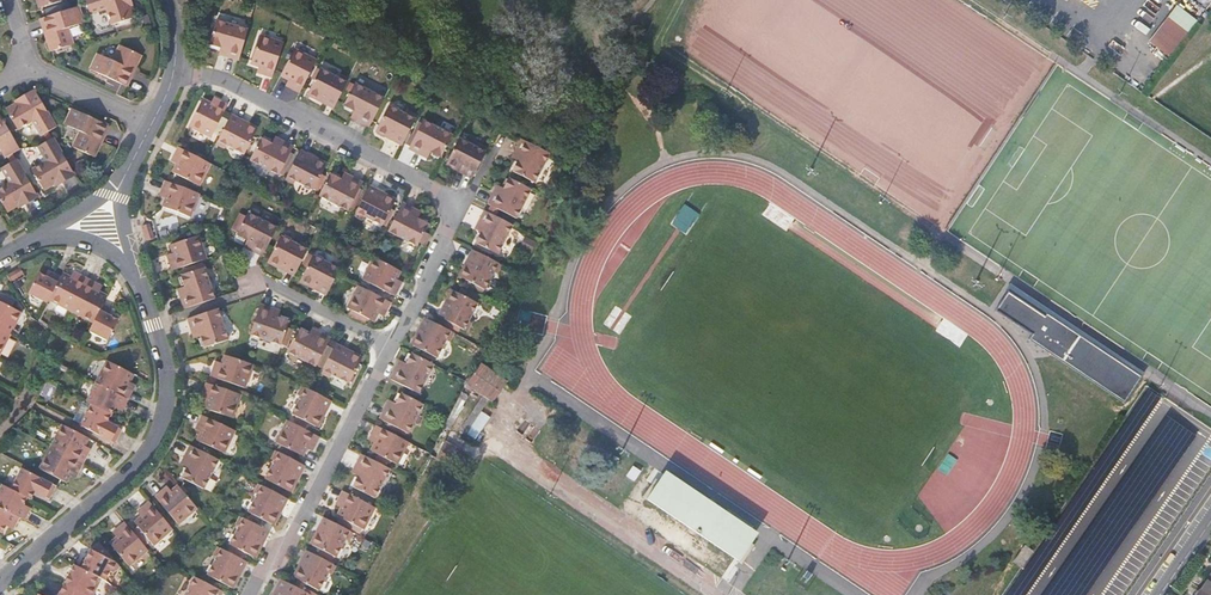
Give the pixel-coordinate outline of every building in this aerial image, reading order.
[(86,3),(89,14),(105,9),(110,25),(130,18),(133,17),(129,5),(128,0),(85,0),(86,3)] [(1210,3),(1210,0),(1195,0),(1207,9),(1210,3)] [(1149,40),(1170,56),(1199,20),(1178,4),(1149,40)] [(47,32),(49,38),(46,38),(50,50),(51,50),(73,44),(67,28),(83,22),(78,6),(46,16),(42,18),(47,32)] [(216,19),(209,43),(227,47),(225,54),(239,58),(248,27),(216,19)] [(259,33),(249,62),(262,66),(260,72),(272,76),(283,40),(259,33)] [(89,69),(121,83),(123,84),(132,66),(135,67),(138,60),(140,55),(135,52),(120,45),(112,60),(96,53),(89,69)] [(293,47),(280,73),(292,79),(288,85),(299,91),(316,58),(293,47)] [(319,67),(306,92),(307,92),(307,95),(315,99),(317,97),(325,101),(324,103),(333,107),(346,81),(319,67)] [(353,82),(342,104),(359,113),(355,119),(368,126),(383,97),(353,82)] [(6,110),(8,113),(17,129),(32,120),(41,135),(49,131),(56,126),(38,97),(34,91),(16,103),(6,110)] [(188,123),(211,134),(227,102),(217,96),(214,103),(202,97),(188,123)] [(387,106),(374,130),(375,130),(375,133),(382,136),(385,135),(393,139),(392,141),(400,146),(414,119),(387,106)] [(64,124),(79,131),(72,146),(91,156),(93,156),(98,147),(99,144),(97,143),(106,124),(71,108),(64,124)] [(231,112),(218,138),(245,152),(257,128),(255,127),(254,123),(248,121),(246,122),(239,118),(240,116),(231,112)] [(4,157),(12,153),(19,148),(1,118),(0,116),(0,150),(4,157)] [(421,121),(406,149),(419,156),(422,149),(439,158),(451,136),(421,121)] [(261,135),(250,157),(279,172),(294,144),(280,137),(277,143),(261,135)] [(47,161),(32,169),(42,187),(43,189),(54,183),(60,180),(73,172),(71,170),(52,137),(38,146),(47,161)] [(458,137),(446,161),(447,162),(447,166),(453,169),(456,167),(464,171),(463,173),(471,177),(485,151),(458,137)] [(520,155),(511,171),(534,183),(549,153),(520,138),(514,151),(520,155)] [(178,158),(172,170),(199,185),(210,161),(207,160),(177,145),(172,155),(178,158)] [(300,148),(287,174),(313,187),(325,163),(324,162),(323,160),(317,157),(315,158),(307,154),(307,152),(300,148)] [(0,188),(0,201),(3,207),(6,211),(17,205),(25,200),(36,194),(34,191),(15,159),(1,167),(9,182),(0,188)] [(330,171),(319,194),(348,208),(362,180),(350,173),(347,180),(330,171)] [(504,185),(527,196),(530,189),(508,178),(504,185)] [(168,180),(156,211),(180,219),(186,202),(193,205),(198,191),(168,180)] [(369,184),(356,209),(382,223),(394,199),(393,198),(392,196),(387,193),(385,194),(375,189),(376,187),(369,184)] [(493,191),(487,204),(515,218),(527,196),(504,185),(499,195),(493,191)] [(402,201),(387,229),(417,244),(428,222),(411,213),(414,207),(402,201)] [(480,217),(508,231),(512,225),(483,210),(480,217)] [(247,211),(235,233),(252,242),(249,248),(262,255),(276,226),(247,211)] [(483,226),(475,242),(497,254),(508,231),(480,217),(476,223),(483,226)] [(149,222),(142,225),(148,239),(155,237),(149,222)] [(168,242),(173,255),(166,257),(171,269),(205,257),(197,233),(168,242)] [(280,235),(267,259),(269,260),(269,263),(276,266),(278,265),(286,269),(285,271),(293,276),(307,249),(280,235)] [(468,255),(494,269),(498,262),(471,249),(468,255)] [(312,255),(299,278),(301,280),(301,282),(308,286),(310,284),(319,288),(317,291),(326,295),(337,273),(339,269),(312,255)] [(461,276),(460,277),(484,289),(494,269),(468,255),(466,258),(469,259),(465,266),(462,266),(459,272),(461,276)] [(373,256),(362,278),(395,295),(400,285),(394,281),(400,270),(373,256)] [(179,274),(184,292),(178,294),(183,308),(213,298),(202,266),(179,274)] [(19,267),(8,274),(11,280),(23,273),(19,267)] [(38,273),(28,293),(47,303),(49,299),(60,276),(51,271),(48,277),(38,273)] [(60,276),(49,299),(71,310),(87,278),(77,273),(74,278),(62,272),(60,276)] [(87,278),(71,310),(93,321),(102,303),(106,295),(94,289),(97,283),(87,278)] [(358,284),(346,307),(373,321),(379,309),(385,312),(391,301),(358,284)] [(1029,335),(1123,399),(1141,373),(1047,309),(1045,313),(1008,288),(996,306),(1033,330),(1029,335)] [(441,306),(437,313),(439,315),(439,316),(463,329),(476,302),(450,289),(446,297),(448,298),(444,306),(441,306)] [(11,334),(22,312),(0,300),(0,328),(11,334)] [(260,302),(250,333),(281,343),(289,319),(271,312),(273,306),(260,302)] [(93,321),(88,330),(108,340),(119,319),(109,314),(112,308),(102,303),(93,321)] [(186,318),(191,331),(197,328),(203,347),(227,339),(217,308),(186,318)] [(415,335),(411,341),(413,345),(437,357),(451,331),(424,317),(420,326),(422,327),(419,334),(415,335)] [(11,334),(0,328),(0,354),(11,334)] [(298,328),(286,350),(316,365),(330,336),(317,330),(315,336),(298,328)] [(336,342),(323,368),(350,382),(362,358),(361,357),(360,354),(354,351),(351,352),(343,348),(345,346),(336,342)] [(213,364),(210,376),(244,387),(253,364),(241,359),(225,353),(220,366),(213,364)] [(397,367),(389,379),(418,394),(433,364),(411,353),(402,369),(397,367)] [(105,360),(95,381),(96,382),(128,398),(133,388),(127,384),(132,374),(105,360)] [(492,402),(507,382),(481,364),(467,384),(492,402)] [(208,394),(203,407),(232,416),(240,393),(205,381),(201,392),(208,394)] [(96,382),(86,401),(91,403),(110,413),(115,403),(124,407),(128,398),(96,382)] [(306,387),(292,413),(317,426),(317,424),(320,424),(323,417),(322,414),(326,407),(328,409),(332,400),(312,390),(306,387)] [(386,406),(379,418),(409,434),(423,404),(400,392),(392,409),(386,406)] [(91,403),(80,424),(115,442),(122,428),(107,420),(110,413),(91,403)] [(475,440),(490,417),(481,411),(466,434),(475,440)] [(203,428),(197,440),(224,452),(235,430),(202,415),(197,425),(203,428)] [(1197,435),(1167,415),(1043,594),(1087,594),(1197,435)] [(288,420),(276,442),(303,455),(309,444),(315,447),(320,436),(288,420)] [(62,424),(51,446),(84,463),(89,452),(84,449),(89,438),(62,424)] [(377,438),(370,451),(397,464),(408,442),(376,425),(370,436),(377,438)] [(452,467),(460,451),(445,442),(436,458),(452,467)] [(190,460),(181,477),(203,488),(219,459),(190,444),(183,457),(190,460)] [(51,446),(40,468),(67,482),(73,470),(79,473),(84,463),(51,446)] [(280,452),(267,478),(290,491),(290,489),(294,489),(297,482),(296,480),(299,472),(302,473),(306,465),(280,452)] [(361,470),(352,486),(374,498),(389,468),(361,453),(355,466),(361,470)] [(634,481),(641,471),(633,466),(627,476),(634,481)] [(23,468),(12,489),(28,497),(32,499),(35,492),(50,499),(57,485),(23,468)] [(756,536),(664,474),(647,499),(739,561),(756,536)] [(0,490),(0,507),(19,517),(25,520),(29,510),(23,507),(28,497),(12,489),(3,484),(0,490)] [(154,496),(178,524),(197,508),(177,485),(167,493),(163,488),(154,496)] [(263,485),(249,511),(273,523),(273,522),(277,522),(280,515),(278,512),(282,505),(285,506),(288,498),(263,485)] [(343,504),(337,517),(364,530),(375,507),(342,490),(337,501),(343,504)] [(133,523),(153,545),(172,529),(149,501),(140,508),(144,513),(133,523)] [(2,532),(7,522),(15,526),(19,517),(0,507),(0,531),(2,532)] [(314,534),(311,540),(313,544),(312,544),(336,556),(349,529),(323,516),(319,525),(321,526),(317,534),(314,534)] [(242,517),(229,544),(253,556),(254,554),(257,554),(261,548),(259,545),(263,537),(265,539),(269,530),(242,517)] [(109,543),(128,566),(148,549),(124,521),(115,529),(119,534),(109,543)] [(90,548),(81,566),(98,575),(105,579),(109,570),(114,572),(121,566),(99,541),(90,548)] [(1022,566),(1032,551),(1025,546),(1014,562),(1021,567),(1022,566)] [(220,548),(207,574),(232,587),(233,585),(236,585),(239,579),(237,576),(241,568),(243,569),(247,562),(220,548)] [(297,567),(293,574),(294,577),(319,590),(332,563),(306,549),(301,558),(303,560),(299,567),(297,567)] [(65,582),(89,594),(92,594),(96,587),(93,585),(98,575),(81,566),(74,563),(65,582)] [(1117,594),(1124,594),(1136,578),(1122,568),(1108,589),(1117,594)] [(1196,594),(1210,594),(1210,573),(1196,594)] [(186,594),(222,594),(224,591),(195,576),(186,594)] [(307,591),(280,578),(275,587),(278,588),(274,594),(305,594),(307,591)] [(58,594),(89,594),(65,582),(58,594)]
